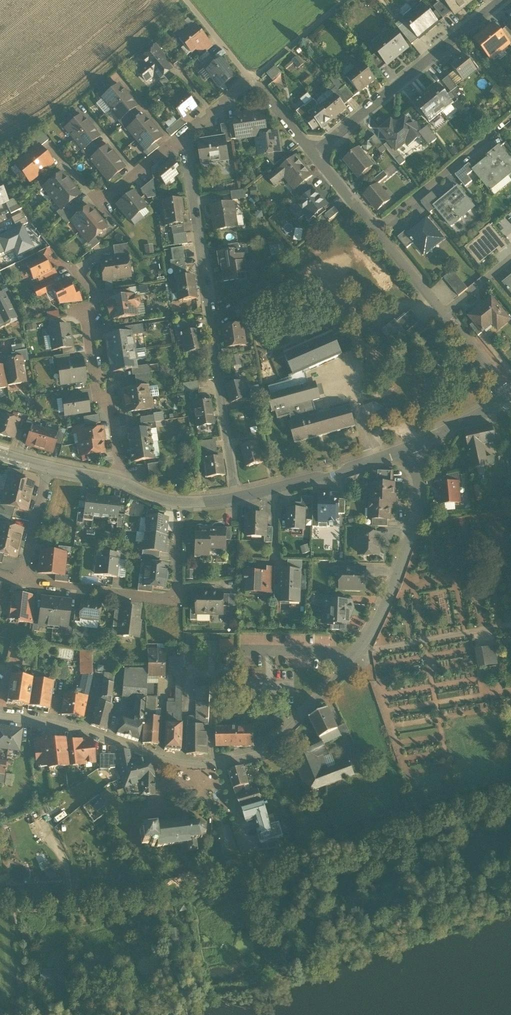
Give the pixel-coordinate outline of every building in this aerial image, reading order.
[(443,19),(452,11),(443,0),(441,0),(433,7),(436,11),(443,19)] [(455,14),(472,0),(443,0),(452,11),(455,14)] [(406,22),(419,39),(420,38),(419,37),(428,30),(429,31),(437,24),(431,16),(422,5),(413,12),(415,15),(406,22)] [(404,19),(413,12),(410,8),(408,8),(402,14),(402,15),(404,19)] [(437,24),(443,19),(436,11),(431,16),(437,24)] [(404,19),(406,22),(415,15),(413,12),(404,19)] [(395,25),(398,29),(406,22),(404,19),(403,19),(395,25)] [(398,29),(412,45),(419,39),(406,22),(398,29)] [(178,35),(179,37),(193,26),(191,24),(178,35)] [(179,38),(191,52),(194,49),(205,41),(205,40),(194,26),(193,26),(179,37),(179,38)] [(475,40),(488,57),(506,42),(508,45),(509,44),(500,33),(494,26),(485,33),(485,32),(475,40)] [(419,37),(420,38),(429,31),(428,30),(419,37)] [(505,30),(500,33),(509,44),(508,45),(510,48),(510,37),(505,30)] [(378,52),(388,65),(407,49),(393,32),(386,38),(383,37),(374,45),(374,47),(378,52)] [(194,49),(200,56),(211,47),(205,41),(194,49)] [(148,52),(155,59),(158,56),(159,58),(164,55),(156,45),(148,52)] [(204,69),(205,70),(215,62),(206,52),(197,60),(204,69)] [(369,60),(379,72),(388,65),(378,52),(369,60)] [(138,73),(145,81),(153,75),(157,80),(169,70),(159,58),(158,56),(155,59),(152,61),(149,61),(146,63),(146,66),(138,73)] [(292,61),(298,68),(304,64),(297,56),(292,61)] [(455,72),(463,81),(476,70),(465,56),(451,67),(455,72)] [(210,78),(220,89),(235,76),(220,58),(215,62),(205,70),(210,78)] [(346,77),(359,93),(375,80),(362,64),(346,77)] [(268,75),(273,81),(282,74),(276,67),(268,75)] [(204,83),(210,78),(205,70),(204,69),(197,74),(204,83)] [(455,72),(448,77),(456,87),(463,81),(455,72)] [(336,88),(339,92),(345,87),(342,83),(341,84),(334,75),(329,79),(333,85),(336,88)] [(451,93),(457,101),(463,95),(456,87),(448,77),(442,82),(451,93)] [(97,95),(101,100),(102,99),(102,98),(112,90),(108,85),(97,95)] [(102,99),(111,109),(127,96),(118,85),(112,90),(102,98),(102,99)] [(415,104),(437,86),(436,85),(414,103),(415,104)] [(429,122),(452,104),(446,97),(437,86),(415,104),(422,113),(425,111),(432,119),(429,122)] [(345,87),(339,92),(348,102),(354,97),(345,87)] [(494,87),(490,94),(498,99),(502,92),(494,87)] [(339,92),(336,88),(331,91),(334,96),(334,95),(343,106),(348,103),(348,102),(339,92)] [(171,103),(182,117),(195,107),(180,90),(174,95),(177,98),(171,103)] [(319,106),(320,107),(334,96),(331,91),(328,91),(317,100),(317,103),(319,106)] [(452,104),(453,105),(453,106),(458,102),(457,101),(451,93),(446,97),(452,104)] [(300,100),(305,106),(313,100),(309,94),(300,100)] [(334,95),(334,96),(320,107),(331,121),(346,109),(343,106),(334,95)] [(136,106),(127,96),(111,109),(119,119),(120,120),(130,112),(136,106)] [(105,114),(111,109),(102,99),(101,100),(96,104),(105,114)] [(305,107),(310,113),(319,106),(317,103),(314,100),(313,100),(305,106),(305,107)] [(458,102),(453,106),(460,114),(465,110),(458,102)] [(452,104),(429,122),(430,124),(431,123),(435,128),(443,122),(439,117),(453,105),(452,104)] [(320,107),(319,106),(310,113),(313,117),(319,125),(322,128),(331,121),(320,107)] [(303,120),(306,123),(313,117),(310,113),(305,107),(298,113),(303,120)] [(425,111),(422,113),(429,122),(432,119),(425,111)] [(118,121),(122,126),(134,116),(130,112),(120,120),(119,119),(118,121)] [(255,134),(255,136),(267,135),(267,134),(263,112),(255,113),(255,114),(234,117),(234,120),(237,139),(238,139),(238,136),(255,134)] [(65,129),(74,139),(90,126),(81,115),(75,120),(65,129)] [(59,125),(64,130),(65,129),(75,120),(71,116),(59,125)] [(137,121),(134,116),(122,126),(126,131),(128,130),(127,129),(137,121)] [(128,130),(136,140),(153,127),(144,116),(137,121),(127,129),(128,130)] [(165,124),(168,128),(177,122),(173,117),(165,124)] [(319,125),(313,117),(306,123),(312,130),(319,125)] [(166,130),(171,136),(185,125),(180,119),(177,122),(168,128),(166,130)] [(389,142),(396,151),(406,143),(408,146),(417,139),(414,136),(418,133),(418,132),(417,125),(411,126),(405,119),(395,127),(391,121),(380,130),(390,142),(389,142)] [(228,121),(229,124),(231,140),(237,139),(234,120),(228,121)] [(231,142),(231,140),(229,124),(221,125),(223,137),(225,137),(225,143),(231,142)] [(99,137),(90,126),(74,139),(82,150),(83,150),(93,142),(99,137)] [(161,137),(153,127),(136,140),(145,150),(145,151),(155,143),(161,137)] [(426,128),(419,134),(429,146),(436,140),(426,128)] [(31,138),(38,146),(48,138),(42,130),(34,137),(31,138)] [(264,155),(268,155),(278,153),(282,150),(280,151),(280,146),(281,146),(280,140),(279,140),(278,133),(267,134),(267,135),(255,136),(257,150),(262,149),(263,155),(264,155)] [(369,140),(378,151),(384,146),(375,136),(369,140)] [(199,149),(202,165),(203,165),(203,162),(219,159),(220,162),(228,161),(225,143),(225,137),(223,137),(217,138),(217,139),(209,140),(209,139),(199,141),(200,149),(199,149)] [(368,141),(362,147),(367,153),(373,148),(368,141)] [(81,151),(85,156),(97,147),(93,142),(83,150),(82,150),(81,151)] [(387,151),(395,160),(400,156),(396,151),(389,142),(384,146),(387,151)] [(143,152),(147,157),(159,147),(155,143),(145,151),(145,150),(143,152)] [(38,146),(33,150),(38,156),(43,152),(38,146)] [(91,160),(99,170),(115,157),(107,146),(100,151),(90,160),(91,160)] [(387,151),(384,146),(378,151),(382,155),(387,151)] [(100,151),(97,147),(85,156),(89,161),(91,160),(90,160),(100,151)] [(488,188),(505,174),(507,177),(510,173),(510,161),(499,147),(488,156),(487,155),(486,157),(488,159),(474,170),(473,170),(474,171),(488,188)] [(449,152),(453,157),(459,153),(455,148),(449,152)] [(358,177),(358,178),(373,166),(359,149),(344,161),(350,168),(350,167),(358,177)] [(24,172),(31,180),(52,163),(43,152),(38,156),(33,150),(16,164),(23,173),(24,172)] [(269,161),(274,166),(287,155),(282,150),(278,153),(269,161)] [(400,156),(395,160),(400,166),(406,162),(400,155),(400,156)] [(124,168),(115,157),(99,170),(107,181),(108,181),(118,173),(124,168)] [(296,157),(280,170),(279,169),(268,178),(274,185),(284,177),(289,183),(291,181),(297,187),(294,189),(295,190),(306,181),(312,176),(296,157)] [(151,168),(152,174),(158,173),(157,171),(166,164),(162,159),(151,168)] [(158,177),(165,185),(167,184),(171,184),(174,182),(174,178),(177,175),(172,170),(176,167),(170,160),(166,164),(157,171),(158,173),(158,177)] [(17,178),(23,173),(16,164),(10,169),(17,178)] [(455,175),(465,187),(472,182),(467,176),(474,171),(473,170),(474,170),(469,164),(455,175)] [(350,168),(358,177),(350,167),(350,168)] [(30,181),(31,180),(24,172),(23,173),(30,181)] [(374,188),(377,185),(388,176),(384,172),(370,183),(374,188)] [(44,188),(52,199),(70,184),(61,173),(50,183),(43,188),(44,188)] [(106,182),(110,187),(122,178),(118,173),(108,181),(107,181),(106,182)] [(488,188),(490,190),(507,177),(505,174),(488,188)] [(34,186),(39,192),(44,188),(43,188),(50,183),(45,177),(34,186)] [(507,177),(490,190),(494,196),(510,182),(507,177)] [(140,190),(147,199),(155,197),(153,180),(152,180),(140,190)] [(295,198),(300,194),(310,186),(306,181),(295,190),(291,194),(295,198)] [(79,195),(70,184),(52,199),(61,209),(67,204),(79,195)] [(310,185),(310,186),(300,194),(304,199),(314,190),(310,185)] [(364,196),(377,211),(390,200),(377,185),(374,188),(364,196)] [(434,206),(436,208),(451,227),(459,221),(460,221),(461,220),(460,219),(474,208),(457,187),(439,203),(434,206)] [(231,192),(232,201),(246,199),(245,190),(231,192)] [(304,199),(297,204),(298,205),(299,204),(306,212),(305,214),(305,215),(310,220),(314,216),(324,209),(327,206),(315,190),(314,190),(304,199)] [(117,205),(130,220),(145,208),(132,192),(117,205)] [(291,200),(296,206),(297,204),(304,199),(300,194),(295,198),(291,200)] [(421,203),(429,213),(436,208),(434,206),(439,203),(432,194),(421,203)] [(6,204),(8,209),(18,204),(15,198),(10,201),(10,202),(6,204)] [(162,202),(165,226),(182,224),(180,209),(182,209),(181,199),(162,202)] [(214,219),(215,230),(236,227),(235,217),(233,203),(212,206),(212,207),(214,207),(216,219),(214,219)] [(22,209),(18,204),(8,209),(11,214),(22,209)] [(56,213),(61,219),(72,210),(67,204),(61,209),(56,213)] [(300,219),(305,215),(305,214),(306,212),(299,204),(298,205),(297,204),(296,206),(292,209),(300,219)] [(71,221),(80,232),(97,217),(88,206),(77,216),(71,221)] [(150,213),(145,208),(130,220),(134,226),(150,213)] [(325,215),(330,221),(339,213),(334,208),(325,215)] [(324,209),(314,216),(317,220),(326,212),(324,209)] [(77,216),(72,210),(61,219),(67,225),(71,221),(77,216)] [(11,218),(17,229),(22,226),(27,224),(22,213),(11,218)] [(242,216),(235,217),(236,227),(244,226),(242,216)] [(106,228),(97,217),(80,232),(88,242),(88,243),(95,238),(106,228)] [(414,243),(423,254),(435,244),(436,246),(443,240),(426,219),(419,225),(420,227),(409,236),(408,237),(411,240),(412,241),(414,243)] [(20,253),(32,247),(22,226),(17,229),(13,231),(8,234),(8,233),(0,237),(0,244),(4,252),(4,253),(17,247),(20,253)] [(466,248),(478,264),(497,249),(497,248),(493,244),(499,239),(489,226),(480,234),(482,235),(466,248)] [(172,228),(173,235),(184,234),(183,227),(172,228)] [(295,229),(293,241),(301,242),(303,230),(295,229)] [(398,238),(407,249),(414,243),(412,241),(411,240),(408,237),(409,236),(405,232),(398,238)] [(184,234),(173,235),(174,246),(185,244),(184,234)] [(84,246),(89,253),(99,244),(95,238),(88,243),(88,242),(84,246)] [(497,249),(500,252),(506,247),(499,239),(493,244),(497,248),(497,249)] [(219,247),(220,253),(221,253),(221,252),(235,250),(235,251),(240,250),(239,244),(219,247)] [(435,244),(423,254),(424,256),(436,246),(435,244)] [(113,247),(115,259),(127,257),(126,245),(113,247)] [(144,246),(145,255),(153,254),(152,245),(144,246)] [(171,249),(172,261),(181,259),(184,259),(182,247),(171,249)] [(221,265),(224,282),(239,280),(238,274),(245,273),(247,273),(245,261),(243,262),(242,254),(235,255),(235,251),(235,250),(221,252),(221,253),(223,265),(221,265)] [(32,276),(33,280),(37,278),(37,279),(46,275),(45,274),(50,271),(49,271),(43,257),(26,265),(28,269),(27,269),(25,275),(31,277),(32,276)] [(100,261),(103,281),(128,278),(125,258),(128,258),(127,257),(115,259),(100,261)] [(174,268),(175,278),(183,277),(181,259),(172,261),(167,261),(168,269),(174,268)] [(37,279),(40,285),(49,281),(58,276),(54,269),(49,271),(50,271),(45,274),(46,275),(37,279)] [(443,278),(447,282),(456,275),(452,270),(443,278)] [(460,280),(456,275),(447,282),(451,287),(460,280)] [(175,278),(177,290),(179,301),(196,299),(192,276),(186,276),(183,277),(175,278)] [(77,294),(76,293),(75,290),(75,289),(72,290),(67,279),(52,286),(50,287),(52,290),(56,299),(59,304),(76,302),(75,299),(76,299),(78,298),(79,296),(77,294)] [(464,284),(460,280),(451,287),(454,292),(464,284)] [(52,286),(49,281),(40,285),(33,289),(37,298),(46,293),(52,290),(50,287),(52,286)] [(467,289),(464,284),(454,292),(458,296),(466,290),(467,289)] [(138,287),(139,295),(147,293),(146,286),(138,287)] [(112,292),(113,299),(130,297),(129,289),(112,292)] [(50,302),(56,299),(52,290),(46,293),(50,302)] [(4,327),(9,325),(10,321),(15,318),(3,293),(0,295),(0,319),(4,327)] [(106,299),(109,320),(136,316),(135,308),(137,308),(139,305),(138,299),(135,296),(130,297),(113,299),(107,300),(107,299),(106,299)] [(233,309),(238,315),(248,307),(247,298),(233,309)] [(474,322),(483,333),(484,331),(482,328),(491,321),(493,324),(498,330),(509,321),(491,299),(470,317),(474,322)] [(144,307),(137,308),(135,308),(136,316),(145,315),(144,307)] [(405,333),(413,342),(427,330),(421,322),(420,322),(411,311),(397,323),(405,333)] [(48,320),(59,318),(58,312),(47,313),(48,320)] [(381,332),(382,333),(375,340),(384,350),(391,344),(405,333),(397,323),(395,320),(381,332)] [(173,323),(174,330),(187,328),(186,321),(173,323)] [(482,328),(484,331),(493,324),(491,321),(482,328)] [(470,326),(478,337),(483,333),(474,322),(470,326)] [(50,336),(53,351),(62,349),(72,348),(68,325),(49,328),(50,336)] [(130,333),(131,334),(137,333),(136,325),(125,327),(126,334),(130,333)] [(223,328),(226,348),(246,345),(243,325),(223,328)] [(183,346),(184,353),(202,349),(200,341),(203,341),(201,330),(180,334),(183,346)] [(313,341),(313,343),(321,339),(318,333),(317,332),(314,333),(313,330),(307,332),(311,342),(313,341)] [(106,337),(108,355),(135,351),(133,341),(132,342),(131,335),(131,334),(130,333),(126,334),(106,337)] [(183,346),(180,334),(175,335),(177,347),(183,346)] [(285,355),(293,375),(293,376),(305,371),(342,355),(333,334),(321,339),(313,343),(312,343),(285,355)] [(46,352),(53,351),(50,336),(44,337),(46,352)] [(145,349),(135,351),(136,360),(146,358),(145,349)] [(20,359),(20,360),(28,359),(26,350),(21,351),(15,352),(16,360),(20,359)] [(136,360),(135,351),(108,355),(111,372),(131,369),(136,369),(135,369),(135,367),(134,360),(136,360)] [(70,362),(69,354),(63,355),(52,357),(53,364),(59,363),(60,364),(70,362)] [(226,360),(229,373),(245,369),(243,362),(237,363),(235,357),(226,360)] [(3,362),(4,367),(6,384),(18,382),(20,384),(23,383),(25,381),(25,377),(22,376),(20,360),(20,359),(16,360),(10,361),(10,362),(7,362),(6,361),(3,362)] [(61,371),(63,383),(83,380),(80,361),(70,362),(60,364),(61,371)] [(157,365),(148,365),(149,374),(158,372),(157,365)] [(132,376),(135,376),(143,375),(142,368),(135,369),(136,369),(131,369),(132,376)] [(309,384),(305,371),(293,376),(293,375),(289,377),(290,382),(269,387),(271,395),(269,395),(273,413),(275,412),(277,419),(289,416),(291,423),(317,416),(313,402),(313,399),(319,398),(319,397),(316,386),(316,385),(309,387),(309,384)] [(149,374),(143,375),(135,376),(136,384),(148,382),(151,382),(149,374)] [(182,384),(183,390),(198,388),(197,382),(182,384)] [(227,386),(231,403),(248,399),(243,382),(227,386)] [(322,384),(316,386),(319,397),(324,395),(322,384)] [(251,394),(260,392),(259,385),(250,387),(251,394)] [(156,386),(148,388),(150,399),(158,397),(156,386)] [(124,402),(150,399),(148,388),(148,387),(136,389),(121,391),(122,396),(123,397),(124,402)] [(250,394),(253,406),(262,404),(260,392),(251,394),(250,394)] [(89,413),(87,400),(84,400),(83,396),(77,397),(64,399),(66,411),(64,413),(65,417),(89,413)] [(58,414),(64,413),(66,411),(64,399),(56,400),(58,414)] [(152,409),(150,399),(124,402),(125,407),(124,408),(125,413),(152,409)] [(193,403),(195,420),(211,418),(209,401),(193,403)] [(350,407),(317,416),(291,423),(289,423),(295,444),(356,427),(355,427),(350,407)] [(154,423),(155,423),(163,421),(162,413),(153,414),(153,416),(154,423)] [(13,440),(19,421),(0,415),(0,436),(13,440)] [(83,418),(84,426),(100,423),(99,415),(83,418)] [(140,418),(141,425),(154,423),(153,416),(140,418)] [(212,424),(211,418),(195,420),(196,427),(212,424)] [(22,434),(29,436),(32,427),(33,424),(27,422),(22,434)] [(72,428),(73,434),(79,433),(85,432),(84,426),(72,428)] [(465,431),(468,448),(483,445),(495,443),(492,426),(465,431)] [(26,446),(39,450),(45,431),(32,427),(29,436),(26,446)] [(54,444),(61,446),(66,431),(59,429),(57,434),(54,444)] [(79,433),(81,444),(102,441),(104,441),(102,429),(85,432),(79,433)] [(151,443),(157,443),(155,429),(149,430),(151,443)] [(127,433),(129,447),(151,443),(149,430),(142,431),(127,433)] [(57,434),(45,431),(39,450),(51,453),(54,444),(57,434)] [(79,433),(73,434),(74,445),(79,445),(81,444),(79,433)] [(104,453),(102,441),(81,444),(79,445),(81,457),(86,456),(100,454),(104,453)] [(197,443),(198,449),(215,447),(214,441),(197,443)] [(241,446),(247,467),(263,463),(258,442),(241,446)] [(153,459),(151,443),(129,447),(131,463),(153,459)] [(151,443),(153,459),(160,458),(157,443),(151,443)] [(484,468),(487,467),(486,458),(483,445),(468,448),(472,470),(477,469),(484,468)] [(200,461),(204,461),(204,459),(214,458),(213,455),(216,454),(215,447),(198,449),(200,461)] [(86,456),(88,462),(97,461),(101,460),(100,454),(86,456)] [(216,458),(214,458),(204,459),(204,461),(207,479),(224,476),(221,457),(216,458)] [(493,457),(486,458),(487,467),(494,466),(493,457)] [(147,465),(149,479),(163,477),(161,463),(147,465)] [(8,478),(20,481),(23,472),(7,469),(5,478),(7,478),(8,478)] [(447,476),(448,484),(458,483),(458,484),(460,484),(458,473),(447,476)] [(7,478),(4,492),(30,497),(33,484),(20,481),(8,478),(7,478)] [(439,485),(440,505),(445,505),(455,504),(459,503),(458,484),(458,483),(448,484),(439,485)] [(373,491),(373,502),(390,502),(393,502),(394,484),(392,484),(376,484),(376,491),(373,491)] [(327,526),(336,527),(336,520),(339,520),(339,515),(339,500),(340,495),(330,495),(330,490),(320,493),(319,513),(319,523),(327,524),(327,526)] [(26,511),(30,497),(4,492),(1,505),(14,508),(26,511)] [(93,518),(100,519),(102,498),(85,496),(83,511),(82,521),(92,522),(93,518)] [(305,510),(313,511),(313,498),(301,497),(301,504),(296,504),(296,510),(305,510)] [(119,500),(102,498),(100,519),(107,519),(107,523),(116,525),(117,525),(118,515),(119,500)] [(389,520),(390,502),(373,502),(370,502),(369,512),(372,512),(372,520),(387,520),(389,520)] [(135,503),(131,513),(136,515),(140,505),(135,503)] [(12,518),(14,508),(1,505),(0,504),(0,515),(12,518)] [(287,531),(304,531),(305,510),(296,510),(290,509),(288,509),(287,531)] [(10,527),(12,518),(0,515),(0,525),(10,527)] [(265,537),(266,528),(266,526),(266,520),(266,516),(248,515),(247,537),(265,537)] [(353,516),(347,518),(349,525),(355,523),(353,516)] [(146,519),(144,534),(165,536),(167,519),(163,519),(146,517),(146,519)] [(140,518),(138,533),(144,534),(146,519),(140,518)] [(19,544),(22,530),(10,527),(0,525),(0,540),(19,544)] [(375,535),(376,527),(372,527),(360,526),(359,535),(361,535),(361,534),(375,535)] [(194,557),(209,557),(209,550),(209,547),(223,547),(223,550),(224,550),(224,541),(224,531),(209,530),(209,529),(199,529),(198,534),(198,541),(194,541),(194,557)] [(143,544),(144,534),(138,533),(136,533),(135,543),(143,544)] [(163,553),(165,536),(144,534),(143,544),(142,551),(159,553),(163,553)] [(364,556),(368,556),(370,555),(378,555),(378,535),(375,535),(361,534),(361,535),(360,548),(363,548),(362,555),(363,555),(364,556)] [(19,544),(0,540),(0,554),(3,555),(16,558),(19,544)] [(300,548),(303,555),(310,553),(308,545),(300,548)] [(65,555),(71,555),(71,549),(58,547),(57,553),(65,554),(65,555)] [(41,551),(39,562),(64,565),(65,555),(65,554),(57,553),(41,551)] [(98,576),(117,578),(119,561),(115,560),(116,554),(101,552),(101,558),(96,558),(94,568),(98,569),(98,576)] [(117,578),(124,579),(126,562),(119,561),(117,578)] [(301,572),(307,572),(307,562),(288,561),(288,571),(294,571),(301,572)] [(63,576),(64,565),(39,562),(38,574),(55,576),(63,576)] [(145,564),(144,574),(165,577),(167,566),(154,564),(145,563),(145,564)] [(244,593),(254,593),(254,590),(267,591),(267,589),(268,589),(268,587),(268,575),(268,573),(267,573),(255,573),(255,570),(245,569),(244,593)] [(344,590),(365,591),(366,570),(348,569),(341,569),(340,579),(344,579),(344,589),(340,589),(340,590),(344,590)] [(299,603),(300,603),(300,592),(301,577),(301,572),(294,571),(288,571),(288,574),(282,574),(282,571),(281,571),(280,587),(280,603),(290,603),(290,600),(299,600),(299,603)] [(164,589),(165,577),(144,574),(143,585),(143,586),(152,587),(164,589)] [(137,591),(151,593),(152,587),(143,586),(143,585),(138,585),(137,591)] [(198,615),(210,615),(210,594),(206,594),(206,595),(197,595),(197,609),(197,615),(198,615)] [(214,594),(210,594),(210,615),(223,615),(223,607),(223,595),(214,595),(214,594)] [(16,622),(27,624),(28,610),(30,597),(13,595),(13,598),(12,604),(10,604),(9,612),(7,612),(6,619),(16,620),(16,622)] [(229,595),(229,607),(237,607),(238,595),(229,595)] [(39,627),(52,628),(56,600),(42,598),(39,618),(38,627),(39,627)] [(69,602),(56,600),(52,628),(65,630),(66,630),(67,622),(69,602)] [(346,625),(347,625),(353,609),(351,603),(336,602),(325,602),(325,603),(324,611),(326,611),(326,624),(331,625),(346,625)] [(93,621),(98,621),(100,605),(81,603),(80,612),(80,619),(82,619),(93,621)] [(121,636),(137,638),(139,622),(137,621),(138,612),(137,609),(121,608),(121,611),(119,628),(121,629),(121,636)] [(112,628),(119,628),(121,611),(114,610),(112,628)] [(82,619),(81,628),(92,629),(93,621),(82,619)] [(72,630),(73,623),(67,622),(66,630),(65,630),(65,636),(71,636),(72,630)] [(72,630),(71,636),(71,638),(82,638),(83,631),(72,630)] [(186,636),(186,654),(195,654),(195,636),(186,636)] [(9,648),(23,651),(25,641),(11,639),(9,648)] [(233,641),(221,641),(221,653),(229,653),(229,657),(233,657),(233,641)] [(478,655),(480,667),(496,664),(494,648),(486,649),(487,653),(478,655)] [(83,675),(84,675),(92,674),(91,649),(83,650),(83,675)] [(23,667),(34,668),(36,654),(26,652),(23,667)] [(147,656),(147,669),(147,676),(157,676),(164,676),(165,652),(156,652),(156,656),(147,656)] [(181,725),(182,657),(176,657),(176,676),(175,703),(167,703),(167,713),(167,724),(181,724),(181,725)] [(176,676),(176,657),(168,657),(168,676),(176,676)] [(55,679),(67,681),(69,668),(57,666),(55,679)] [(23,677),(32,678),(34,670),(24,668),(23,677)] [(136,698),(143,699),(146,699),(146,698),(147,676),(147,669),(124,669),(122,697),(135,698),(136,698)] [(103,682),(113,684),(114,674),(104,673),(103,682)] [(93,674),(92,674),(84,675),(81,690),(71,689),(71,694),(87,696),(93,674)] [(7,703),(28,706),(32,678),(23,677),(11,675),(7,703)] [(155,698),(156,698),(157,676),(147,676),(146,698),(155,698)] [(28,706),(49,709),(54,682),(32,678),(28,706)] [(197,680),(196,702),(202,701),(209,701),(210,681),(197,680)] [(107,698),(106,704),(110,705),(113,684),(103,682),(101,697),(107,698)] [(62,715),(84,718),(87,696),(71,694),(64,694),(62,715)] [(155,698),(146,698),(146,699),(143,726),(142,743),(159,745),(160,718),(155,718),(155,709),(155,698)] [(143,726),(146,699),(143,699),(142,704),(135,703),(134,719),(133,722),(122,718),(117,735),(138,742),(142,726),(143,726)] [(112,706),(110,705),(106,704),(97,701),(91,725),(91,724),(90,725),(107,731),(107,730),(106,730),(112,706)] [(187,716),(187,720),(202,720),(202,701),(196,702),(196,716),(187,716)] [(320,739),(324,746),(341,737),(337,728),(328,709),(310,718),(320,739)] [(164,750),(180,751),(181,725),(181,724),(167,724),(165,724),(164,750)] [(216,728),(216,747),(254,746),(254,727),(242,727),(242,724),(233,724),(233,728),(216,728)] [(341,737),(342,738),(350,734),(345,724),(337,728),(341,737)] [(207,755),(208,728),(201,726),(187,726),(186,728),(186,755),(207,755)] [(10,750),(11,745),(19,746),(21,730),(5,728),(5,730),(0,730),(0,748),(10,750)] [(298,767),(308,793),(355,775),(354,775),(352,769),(349,761),(336,766),(328,769),(323,771),(317,757),(328,752),(324,746),(320,739),(299,749),(302,754),(305,764),(300,766),(298,767)] [(77,763),(82,762),(80,741),(64,743),(63,740),(46,742),(46,740),(34,741),(37,766),(48,765),(48,769),(49,769),(49,766),(54,765),(54,768),(78,766),(77,763)] [(80,741),(82,762),(83,765),(83,764),(94,763),(92,740),(80,741)] [(120,772),(135,770),(136,773),(137,772),(137,775),(122,780),(122,781),(121,781),(124,788),(141,784),(141,795),(141,796),(154,796),(154,795),(154,780),(148,757),(130,761),(129,750),(117,751),(118,755),(119,766),(120,772)] [(323,771),(328,769),(324,758),(329,756),(328,752),(317,757),(323,771)] [(296,757),(300,766),(305,764),(302,754),(296,757)] [(367,770),(365,764),(360,754),(348,759),(349,761),(352,769),(354,775),(367,770)] [(100,770),(110,770),(110,769),(110,755),(100,755),(100,769),(100,770)] [(110,755),(110,769),(114,769),(114,766),(119,766),(118,755),(110,755)] [(331,755),(329,756),(324,758),(328,769),(336,766),(331,755)] [(228,771),(234,789),(243,787),(248,785),(244,766),(228,771)] [(135,770),(120,772),(121,778),(122,780),(137,775),(137,772),(136,773),(135,770)] [(13,775),(4,774),(4,776),(3,784),(3,786),(12,788),(13,775)] [(141,795),(141,784),(124,788),(126,795),(141,795)] [(244,790),(243,787),(234,789),(236,796),(245,794),(244,790)] [(107,789),(99,795),(105,804),(114,798),(107,789)] [(247,793),(245,794),(236,796),(241,808),(254,804),(262,802),(259,790),(247,793)] [(43,807),(45,812),(46,816),(60,807),(54,798),(43,807)] [(100,802),(93,808),(96,813),(104,807),(100,802)] [(242,808),(246,823),(255,820),(258,830),(256,830),(261,845),(266,843),(278,839),(284,838),(280,824),(276,825),(271,826),(268,817),(264,802),(242,808)] [(36,809),(39,815),(45,812),(43,807),(36,809)] [(183,853),(184,854),(186,853),(186,852),(196,851),(195,839),(199,838),(200,840),(200,839),(200,838),(203,834),(204,834),(205,833),(203,833),(203,828),(204,827),(204,826),(202,827),(199,824),(199,822),(198,822),(197,824),(187,825),(186,820),(186,819),(184,819),(184,820),(178,821),(177,820),(176,820),(176,821),(168,822),(168,821),(167,821),(167,822),(160,823),(160,822),(158,822),(158,823),(154,824),(154,823),(153,823),(154,829),(139,830),(141,845),(149,844),(149,846),(150,847),(153,847),(155,845),(154,844),(156,844),(156,847),(155,848),(156,849),(158,847),(162,847),(162,848),(163,848),(163,847),(171,846),(171,847),(172,846),(179,845),(180,853),(183,853)] [(278,839),(266,843),(269,850),(280,847),(278,839)] [(48,861),(40,864),(46,880),(55,877),(48,861)] [(185,904),(178,905),(179,913),(186,911),(185,904)] [(243,920),(237,922),(239,929),(245,927),(243,920)] [(178,928),(169,929),(170,941),(180,940),(178,928)] [(52,970),(39,972),(40,978),(43,978),(43,983),(52,982),(52,977),(53,977),(52,970)]
